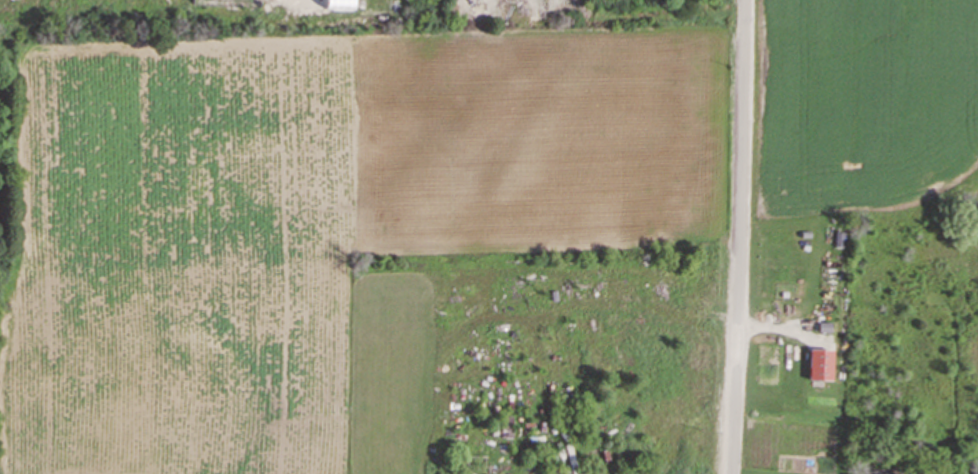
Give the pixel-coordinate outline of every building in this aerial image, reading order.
[(354,0),(324,0),(324,9),(354,9),(354,0)] [(807,379),(830,380),(830,349),(808,348),(807,379)]
